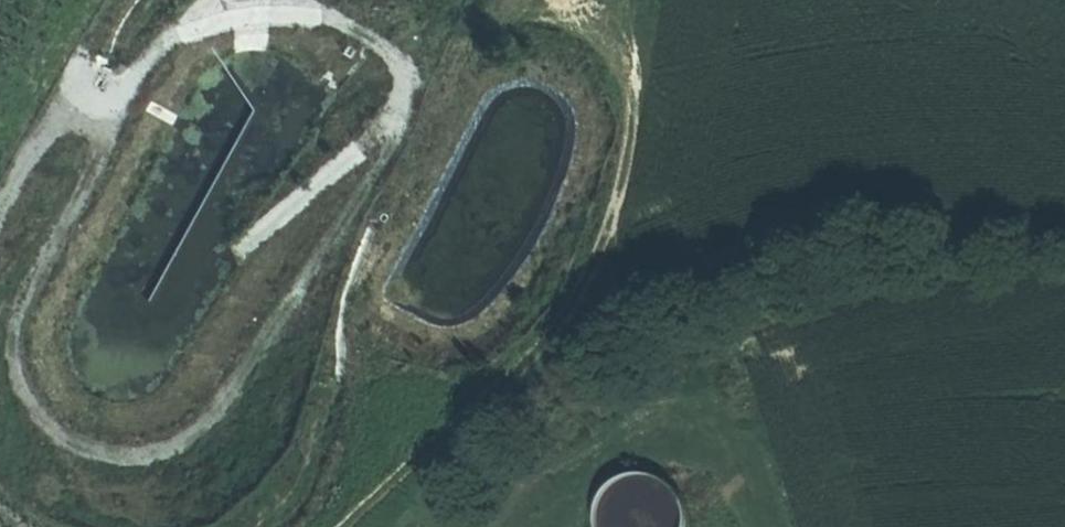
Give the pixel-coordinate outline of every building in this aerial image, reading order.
[(642,470),(641,470),(633,471),(624,474),(615,478),(609,483),(604,489),(598,498),(595,505),(594,515),(594,525),(595,526),(688,526),(689,520),(688,509),(686,501),(681,492),(675,484),(668,478),(659,474),(651,471),(642,470)]
